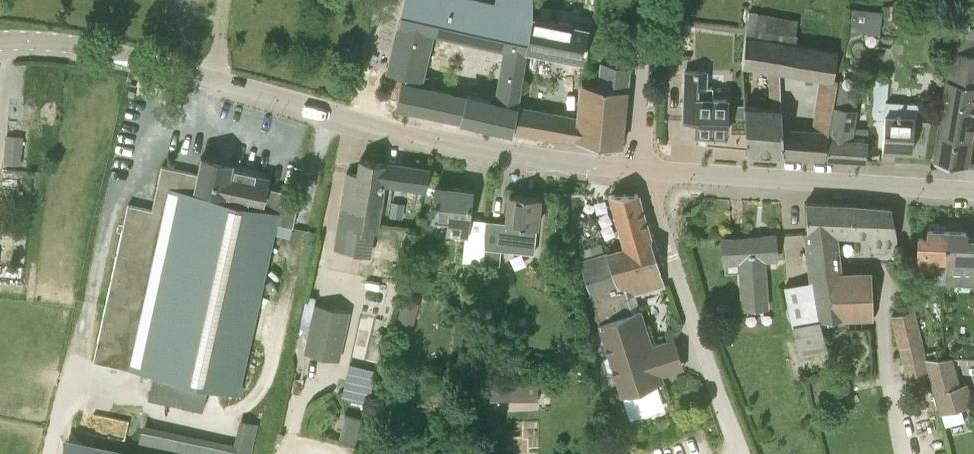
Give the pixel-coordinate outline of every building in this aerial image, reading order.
[(513,130),(517,110),(526,49),(532,16),(532,0),(404,0),(388,68),(415,75),(413,82),(403,80),(397,105),(444,115),(461,118),(513,130)] [(849,26),(880,28),(881,11),(851,8),(849,26)] [(557,21),(532,16),(526,49),(582,60),(589,27),(573,24),(575,18),(559,15),(557,21)] [(953,51),(934,161),(966,166),(973,120),(973,36),(967,34),(969,24),(962,22),(954,51),(953,51)] [(949,38),(954,35),(956,30),(953,25),(948,23),(943,26),(941,31),(944,36),(949,38)] [(798,154),(824,156),(841,75),(833,74),(838,52),(796,44),(748,35),(743,63),(768,68),(769,106),(747,104),(747,105),(747,117),(747,148),(746,148),(746,150),(798,154)] [(576,139),(596,142),(621,145),(629,65),(601,61),(599,84),(581,82),(576,139)] [(696,133),(726,134),(727,98),(713,98),(713,87),(707,87),(707,71),(685,71),(683,121),(696,121),(696,133)] [(885,119),(881,160),(894,161),(895,149),(911,150),(914,120),(917,120),(918,102),(887,100),(888,83),(875,82),(873,119),(885,119)] [(734,117),(747,117),(747,105),(734,105),(734,117)] [(836,106),(836,108),(827,156),(865,159),(867,140),(868,127),(852,126),(855,109),(853,109),(836,106)] [(560,136),(563,116),(517,110),(513,130),(560,136)] [(20,164),(23,136),(6,135),(3,162),(20,164)] [(94,360),(118,366),(153,374),(148,397),(203,409),(208,386),(238,392),(276,222),(293,226),(300,194),(259,184),(261,175),(232,168),(233,163),(201,156),(200,162),(197,174),(162,165),(152,209),(128,203),(94,360)] [(382,182),(398,184),(426,189),(429,168),(401,164),(386,162),(360,158),(358,173),(347,171),(339,225),(374,230),(382,182)] [(445,233),(465,236),(462,261),(485,263),(485,234),(486,219),(468,217),(471,189),(436,186),(433,218),(434,218),(432,235),(445,236),(445,233)] [(635,294),(665,285),(660,267),(659,267),(637,193),(608,194),(623,246),(606,250),(606,251),(579,258),(590,292),(599,321),(598,322),(621,395),(665,381),(662,374),(678,369),(669,340),(651,346),(635,294)] [(501,250),(533,253),(539,197),(509,194),(506,222),(486,219),(485,234),(485,263),(499,265),(501,250)] [(405,203),(392,201),(389,217),(403,218),(405,203)] [(872,251),(874,251),(875,255),(879,258),(889,258),(892,256),(894,251),(897,252),(897,241),(891,208),(855,204),(806,202),(805,224),(812,279),(820,318),(843,318),(843,319),(874,317),(872,269),(842,269),(838,234),(867,236),(867,237),(871,237),(872,251)] [(945,271),(947,231),(927,230),(927,237),(918,237),(917,265),(904,265),(906,281),(945,283),(945,271)] [(973,284),(973,239),(966,239),(966,232),(947,231),(945,271),(973,273),(973,284)] [(722,238),(723,255),(724,262),(740,261),(743,309),(767,308),(765,260),(776,260),(774,234),(722,238)] [(827,348),(820,318),(812,279),(784,286),(792,325),(800,355),(820,350),(827,348)] [(410,330),(417,303),(403,299),(395,326),(410,330)] [(315,303),(304,353),(340,361),(351,311),(315,303)] [(930,374),(926,357),(914,309),(891,314),(907,380),(929,375),(930,374)] [(953,357),(926,357),(930,374),(929,375),(939,413),(973,403),(967,382),(960,384),(953,357)] [(351,364),(343,397),(370,403),(377,370),(351,364)] [(490,399),(538,399),(538,380),(490,380),(490,399)] [(356,439),(363,414),(347,410),(341,435),(356,439)] [(208,453),(253,453),(259,419),(240,416),(237,438),(144,422),(141,442),(208,453)] [(65,436),(62,453),(157,453),(65,436)]
